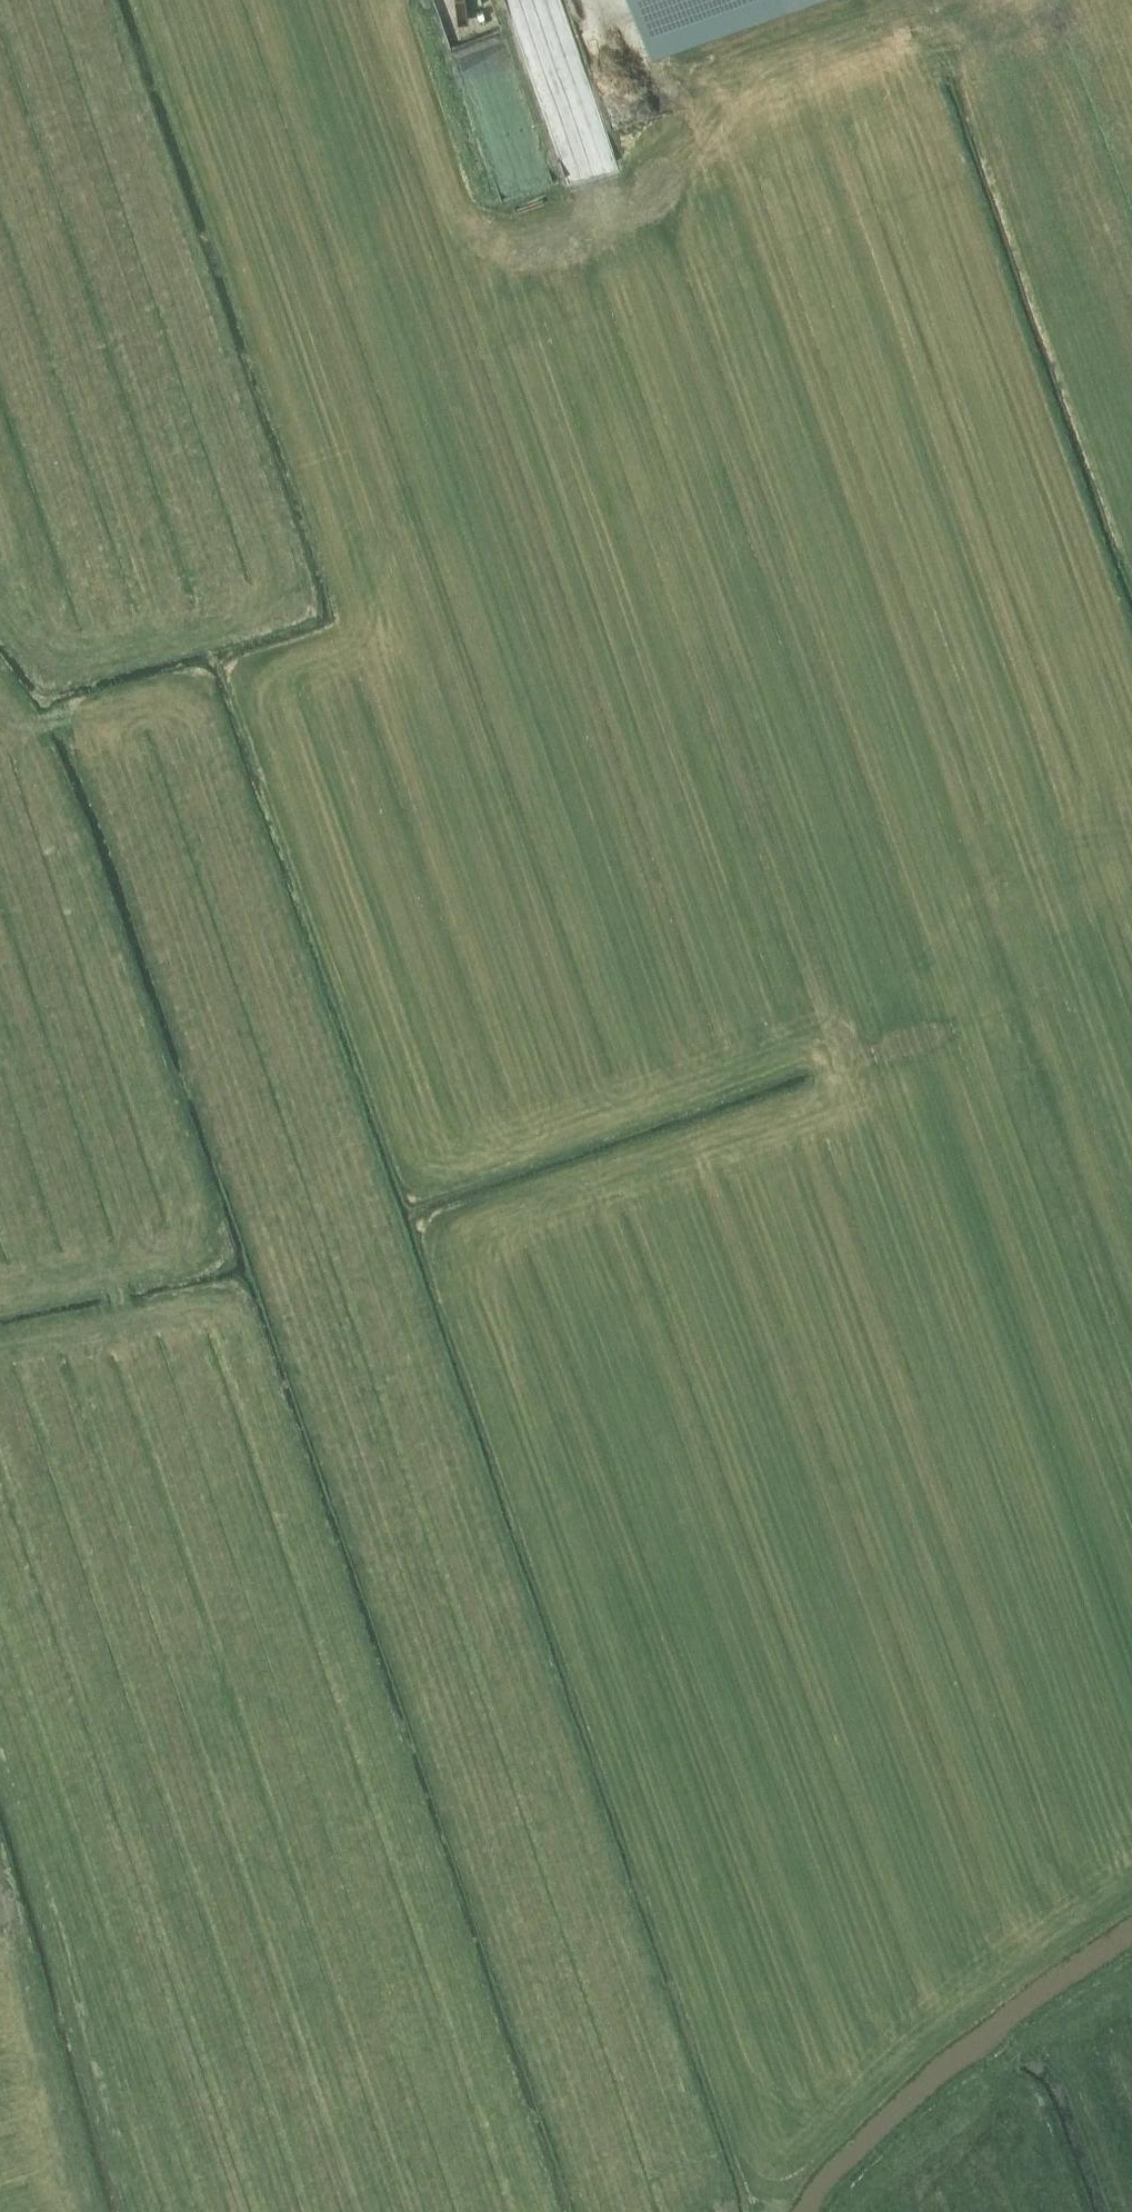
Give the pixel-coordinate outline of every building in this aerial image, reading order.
[(650,56),(809,0),(631,0),(650,56)]
